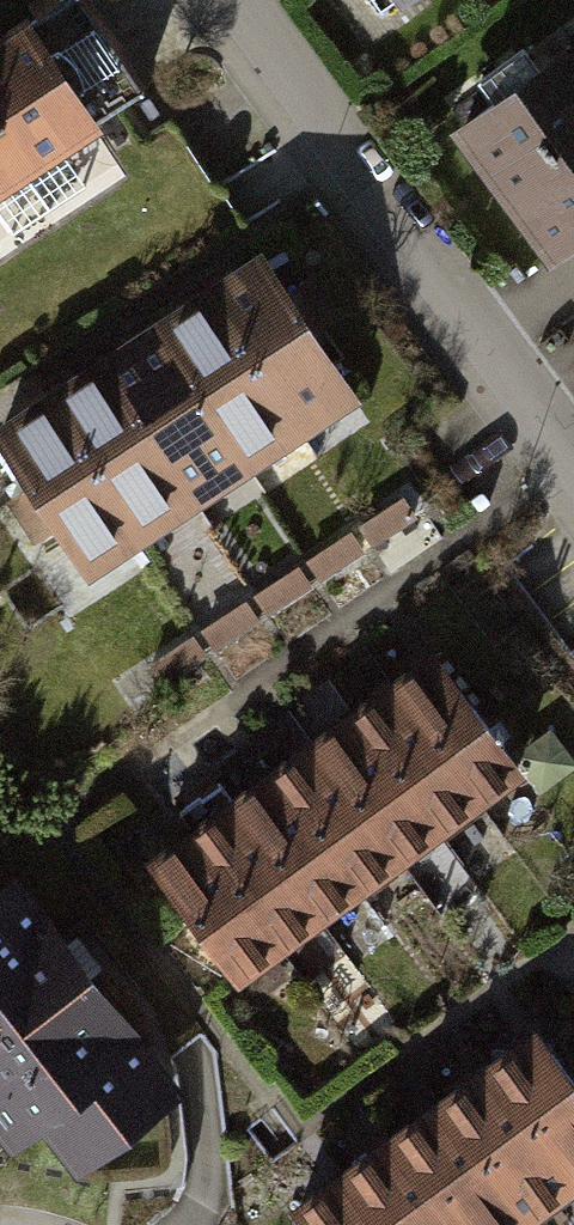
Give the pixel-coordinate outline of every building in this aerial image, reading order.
[(0,54),(0,206),(155,105),(86,0),(83,0),(0,54)] [(413,8),(425,0),(408,0),(413,8)] [(462,140),(559,274),(573,264),(573,60),(462,140)] [(265,261),(211,296),(301,432),(355,396),(265,261)] [(248,467),(301,432),(211,296),(158,331),(248,467)] [(196,502),(248,467),(158,331),(106,366),(196,502)] [(143,536),(196,502),(106,366),(53,401),(143,536)] [(143,536),(53,401),(0,436),(0,438),(31,485),(10,499),(37,540),(58,526),(89,572),(143,536)] [(534,772),(436,641),(146,855),(243,986),(534,772)] [(23,1159),(50,1138),(85,1184),(194,1100),(24,880),(0,898),(0,1130),(23,1159)] [(489,1070),(571,1181),(573,1179),(573,1083),(538,1034),(489,1070)] [(489,1070),(442,1105),(524,1216),(571,1181),(489,1070)] [(394,1140),(457,1224),(512,1224),(524,1216),(442,1105),(394,1140)] [(347,1174),(385,1224),(457,1224),(394,1140),(347,1174)] [(347,1174),(299,1210),(310,1224),(385,1224),(347,1174)]
